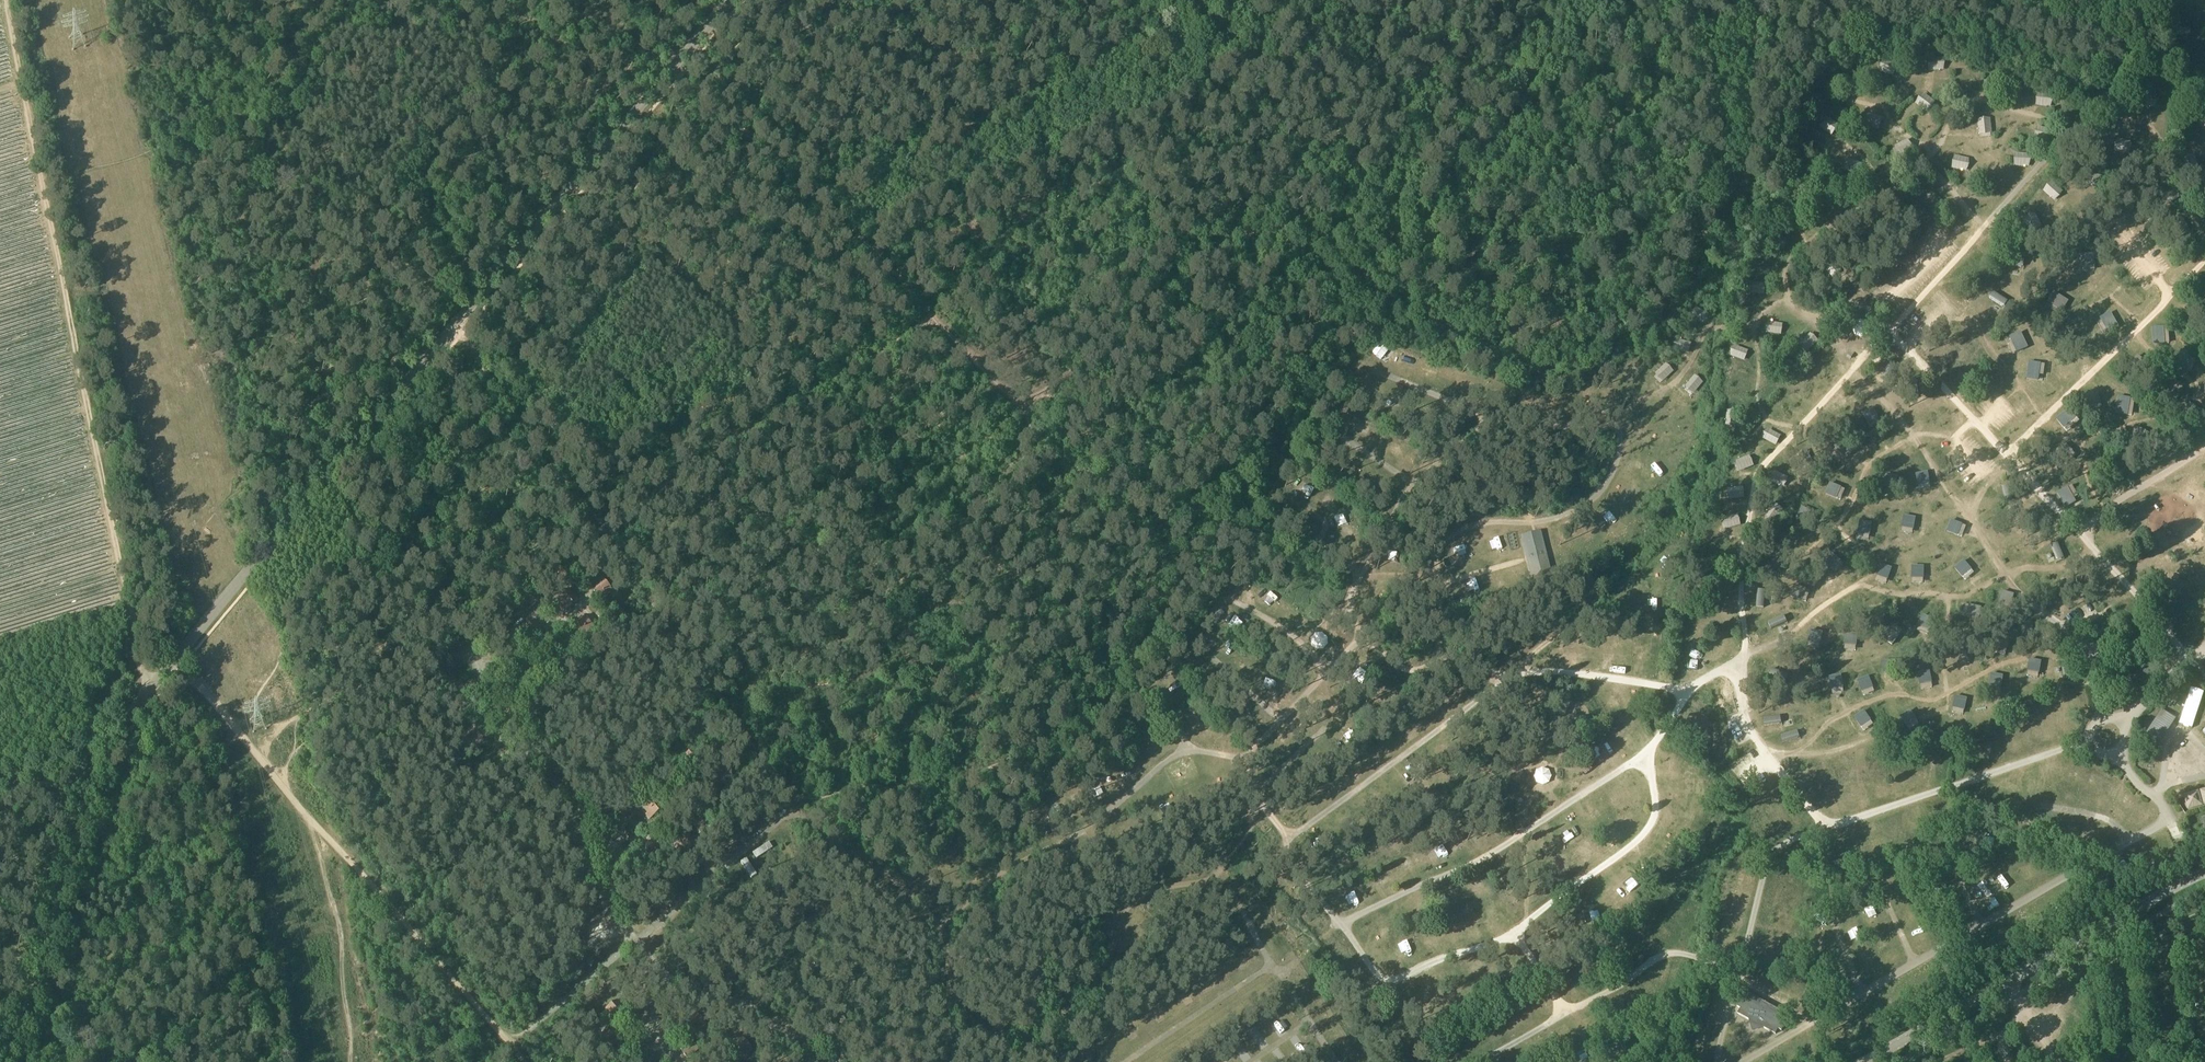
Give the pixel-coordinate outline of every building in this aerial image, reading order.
[(2055,201),(2064,191),(2053,180),(2043,191),(2055,201)] [(2077,255),(2077,267),(2096,266),(2096,253),(2077,255)] [(1755,291),(1764,294),(1767,286),(1759,282),(1755,291)] [(2006,307),(2009,300),(1993,292),(1990,299),(2006,307)] [(2052,310),(2061,315),(2070,300),(2060,295),(2052,310)] [(2112,311),(2101,318),(2109,333),(2120,326),(2112,311)] [(1766,331),(1782,334),(1784,324),(1769,321),(1766,331)] [(1861,323),(1857,325),(1855,330),(1857,334),(1861,336),(1866,334),(1867,329),(1865,325),(1861,323)] [(2017,352),(2029,347),(2024,337),(2013,342),(2017,352)] [(1692,349),(1692,339),(1676,340),(1677,349),(1692,349)] [(1746,361),(1749,351),(1734,345),(1730,355),(1746,361)] [(1891,379),(1896,363),(1889,361),(1884,377),(1891,379)] [(2029,361),(2027,378),(2040,380),(2042,363),(2029,361)] [(1667,363),(1654,374),(1662,382),(1675,371),(1667,363)] [(1693,394),(1705,383),(1697,375),(1685,386),(1693,394)] [(1961,449),(1964,452),(1970,448),(1974,452),(1981,447),(1974,439),(1961,449)] [(1929,472),(1917,474),(1919,486),(1931,484),(1929,472)] [(1832,484),(1828,496),(1842,500),(1846,488),(1832,484)] [(1802,506),(1798,519),(1808,522),(1813,510),(1802,506)] [(1902,527),(1915,529),(1917,517),(1904,515),(1902,527)] [(1947,531),(1959,536),(1964,524),(1952,519),(1947,531)] [(1859,534),(1871,535),(1873,523),(1860,521),(1859,534)] [(1529,559),(1531,565),(1533,573),(1547,569),(1545,560),(1544,555),(1543,552),(1542,546),(1539,538),(1525,541),(1529,559)] [(1965,560),(1955,567),(1963,578),(1973,570),(1965,560)] [(564,561),(552,571),(557,578),(554,580),(558,585),(573,573),(564,561)] [(602,578),(591,587),(604,602),(609,598),(606,595),(612,590),(602,578)] [(1799,586),(1796,597),(1807,601),(1811,590),(1799,586)] [(542,598),(533,587),(521,597),(526,603),(523,606),(527,611),(542,598)] [(578,599),(570,588),(557,598),(562,604),(559,607),(563,611),(578,599)] [(1766,607),(1766,590),(1758,590),(1758,607),(1766,607)] [(606,605),(595,614),(608,629),(613,625),(610,622),(616,617),(606,605)] [(583,615),(572,624),(582,636),(588,631),(591,634),(595,630),(583,615)] [(1769,621),(1772,628),(1788,622),(1785,615),(1769,621)] [(535,620),(532,622),(523,629),(528,636),(525,638),(529,643),(544,630),(535,620)] [(567,635),(556,644),(566,656),(572,651),(575,654),(579,650),(567,635)] [(558,660),(543,672),(547,677),(550,674),(555,681),(567,671),(558,660)] [(2156,672),(2155,667),(2150,666),(2146,669),(2141,668),(2137,671),(2140,681),(2145,683),(2156,672)] [(538,683),(529,672),(514,685),(518,689),(521,687),(526,693),(538,683)] [(2181,724),(2194,728),(2204,691),(2192,688),(2181,724)] [(2167,727),(2156,720),(2143,739),(2155,746),(2167,727)] [(1332,751),(1340,747),(1336,738),(1328,742),(1332,751)] [(704,760),(695,749),(683,759),(688,765),(685,767),(689,772),(704,760)] [(730,773),(720,761),(709,771),(721,786),(726,782),(724,779),(730,773)] [(673,774),(664,763),(652,773),(657,779),(654,781),(658,786),(673,774)] [(1549,771),(1542,768),(1536,771),(1533,777),(1537,784),(1543,786),(1549,783),(1552,777),(1549,771)] [(1288,791),(1295,784),(1290,779),(1282,785),(1288,791)] [(1216,783),(1208,784),(1209,793),(1218,791),(1216,783)] [(719,796),(712,788),(709,784),(698,793),(711,808),(715,804),(713,801),(719,796)] [(2187,809),(2204,805),(2204,789),(2184,793),(2187,809)] [(665,807),(656,796),(644,806),(649,812),(646,815),(650,820),(665,807)] [(708,820),(698,808),(688,817),(700,831),(705,828),(702,825),(708,820)] [(697,842),(688,832),(673,844),(677,849),(680,846),(685,853),(697,842)] [(653,839),(643,848),(652,860),(658,855),(661,858),(666,854),(653,839)] [(769,841),(753,852),(757,859),(774,848),(769,841)] [(1506,877),(1501,879),(1507,890),(1512,888),(1506,877)] [(1624,917),(1634,911),(1629,904),(1620,909),(1624,917)] [(1589,927),(1599,924),(1596,915),(1586,919),(1589,927)] [(1746,992),(1737,1007),(1741,1009),(1738,1014),(1753,1022),(1752,1024),(1753,1030),(1759,1028),(1760,1026),(1776,1034),(1778,1029),(1782,1031),(1790,1016),(1746,992)] [(618,1000),(609,1007),(603,1012),(612,1023),(627,1011),(618,1000)] [(697,1013),(686,1022),(699,1037),(704,1033),(702,1030),(707,1025),(697,1013)] [(606,1027),(598,1034),(610,1049),(619,1042),(606,1027)] [(700,1052),(688,1037),(677,1045),(689,1060),(700,1052)] [(742,1037),(731,1046),(744,1061),(747,1058),(744,1055),(752,1049),(742,1037)] [(615,1055),(619,1060),(623,1056),(628,1061),(629,1061),(639,1053),(630,1043),(615,1055)]
